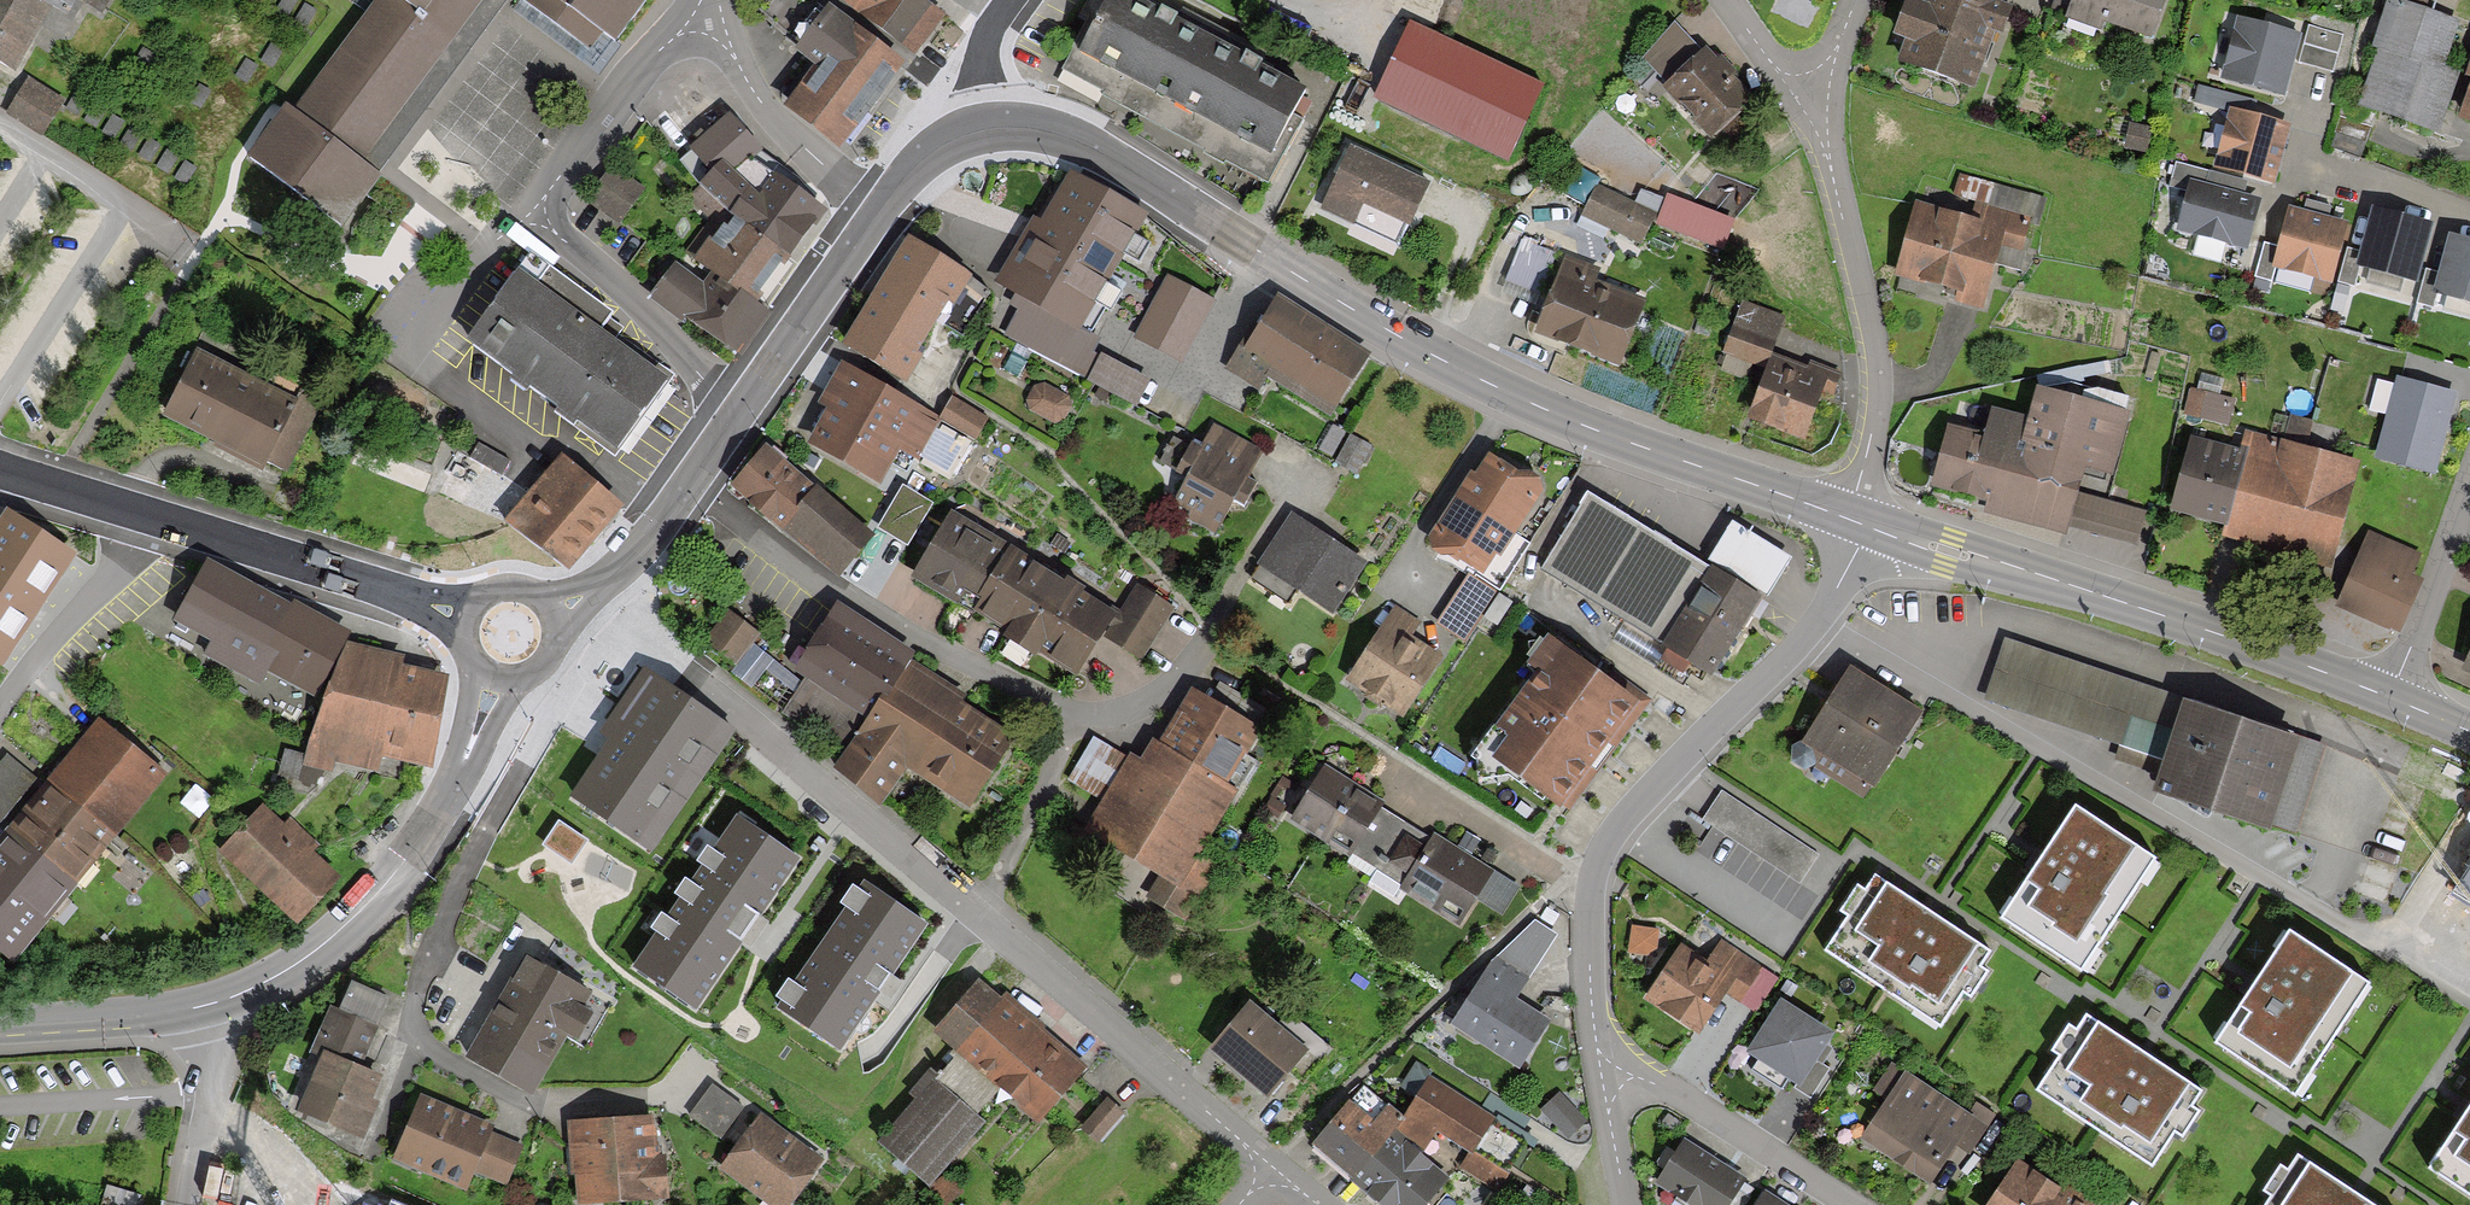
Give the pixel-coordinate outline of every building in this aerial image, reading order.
[(15,69),(38,28),(52,5),(43,0),(0,0),(0,60),(15,69)] [(52,5),(68,14),(76,0),(43,0),(52,5)] [(102,9),(107,0),(87,0),(102,9)] [(291,114),(283,109),(250,154),(347,226),(384,177),(371,168),(376,161),(491,5),(494,0),(375,0),(291,114)] [(586,46),(600,27),(618,41),(648,0),(524,0),(586,46)] [(814,0),(769,0),(758,14),(797,44),(792,50),(812,65),(780,106),(838,150),(906,61),(831,3),(826,9),(814,0)] [(926,0),(843,0),(915,54),(944,14),(926,0)] [(1142,0),(1104,0),(1062,76),(1266,186),(1301,121),(1288,114),(1303,88),(1250,59),(1166,13),(1142,0)] [(1893,31),(1908,36),(1899,61),(1974,88),(1995,32),(2004,35),(2015,3),(2007,0),(1905,0),(1893,31)] [(2050,8),(2063,12),(2068,0),(2052,0),(2050,8)] [(2165,0),(2069,0),(2063,17),(2102,32),(2106,20),(2152,37),(2165,0)] [(2454,71),(2436,66),(2452,17),(2422,7),(2424,0),(2384,0),(2371,42),(2380,45),(2361,103),(2436,127),(2454,71)] [(2303,35),(2237,16),(2219,77),(2286,96),(2303,35)] [(1700,50),(1674,23),(1642,54),(1668,81),(1700,50)] [(2343,34),(2307,25),(2298,60),(2334,69),(2343,34)] [(1539,85),(1408,29),(1375,104),(1506,160),(1539,85)] [(1750,95),(1704,47),(1700,50),(1668,81),(1664,85),(1710,133),(1750,95)] [(66,100),(31,78),(9,113),(43,135),(66,100)] [(2252,112),(2255,100),(2199,85),(2194,101),(2228,110),(2229,106),(2252,112)] [(2252,112),(2229,106),(2228,110),(2212,167),(2274,184),(2291,123),(2252,112)] [(2358,160),(2370,115),(2339,107),(2326,152),(2358,160)] [(682,201),(705,220),(715,207),(794,264),(826,212),(764,162),(721,112),(686,147),(708,166),(682,201)] [(2154,128),(2129,122),(2123,146),(2148,151),(2154,128)] [(1425,186),(1348,151),(1320,211),(1348,223),(1357,204),(1406,227),(1425,186)] [(2191,178),(2244,193),(2247,181),(2176,162),(2170,187),(2187,191),(2191,178)] [(643,188),(613,167),(589,201),(619,222),(643,188)] [(2021,269),(2034,226),(2038,227),(2047,196),(1958,171),(1947,212),(1917,203),(1897,271),(1953,287),(1958,289),(1955,300),(1981,307),(1994,262),(2021,269)] [(1142,220),(1068,178),(1041,226),(1032,221),(998,282),(1014,291),(1081,328),(1142,220)] [(2247,250),(2262,198),(2244,193),(2191,178),(2187,191),(2176,230),(2247,250)] [(1652,212),(1594,185),(1580,215),(1638,242),(1652,212)] [(1672,191),(1660,222),(1728,248),(1740,216),(1672,191)] [(715,207),(705,220),(651,294),(730,352),(794,264),(715,207)] [(2330,284),(2345,226),(2289,212),(2275,269),(2330,284)] [(2430,227),(2375,213),(2360,268),(2415,282),(2430,227)] [(1535,237),(1521,231),(1502,283),(1539,297),(1553,256),(1531,248),(1535,237)] [(2452,239),(2437,295),(2469,304),(2469,244),(2452,239)] [(970,279),(910,241),(845,345),(903,379),(936,326),(960,341),(988,293),(970,279)] [(2276,246),(2260,243),(2254,275),(2270,278),(2276,246)] [(2360,250),(2344,246),(2337,278),(2353,281),(2360,250)] [(581,295),(533,260),(521,277),(470,349),(558,416),(612,457),(618,448),(666,380),(598,332),(609,317),(581,295)] [(1596,273),(1563,261),(1535,334),(1618,366),(1642,303),(1592,284),(1596,273)] [(2439,272),(2423,268),(2415,299),(2431,303),(2439,272)] [(1210,299),(1166,276),(1133,338),(1178,361),(1210,299)] [(1081,328),(1014,291),(1006,304),(1017,310),(1003,336),(1095,384),(1137,407),(1150,379),(1091,348),(1097,337),(1081,328)] [(1328,416),(1369,353),(1276,293),(1226,371),(1257,392),(1267,377),(1328,416)] [(1783,317),(1742,302),(1723,351),(1729,353),(1722,369),(1761,384),(1749,416),(1802,436),(1820,390),(1830,393),(1839,370),(1811,360),(1809,366),(1784,356),(1770,351),(1783,317)] [(310,409),(188,354),(161,413),(213,437),(209,446),(278,478),(310,409)] [(952,483),(975,440),(938,421),(836,365),(815,404),(827,410),(806,447),(875,485),(895,451),(952,483)] [(2455,396),(2399,380),(2397,388),(2377,382),(2368,412),(2388,418),(2376,461),(2431,477),(2455,396)] [(1067,397),(1043,385),(1033,387),(1028,400),(1030,409),(1055,422),(1064,419),(1071,406),(1067,397)] [(2236,399),(2191,386),(2183,413),(2228,426),(2236,399)] [(2101,504),(2125,411),(2036,388),(2029,416),(1991,407),(1984,435),(1947,426),(1932,482),(1989,497),(1986,509),(2060,527),(2055,548),(2137,569),(2150,516),(2101,504)] [(951,396),(938,421),(975,440),(988,417),(955,397),(951,396)] [(2287,434),(2312,439),(2317,419),(2291,413),(2287,434)] [(1256,449),(1212,425),(1197,453),(1172,439),(1158,463),(1185,478),(1169,507),(1213,530),(1231,498),(1242,504),(1255,480),(1243,474),(1256,449)] [(2329,565),(2359,461),(2248,429),(2242,450),(2193,436),(2171,509),(2225,525),(2222,534),(2329,565)] [(1367,447),(1346,435),(1330,463),(1351,475),(1367,447)] [(764,443),(729,483),(779,526),(814,486),(764,443)] [(509,459),(479,444),(471,459),(501,475),(509,459)] [(1490,451),(1459,500),(1510,533),(1542,485),(1490,451)] [(620,506),(560,457),(508,521),(568,569),(620,506)] [(814,486),(779,526),(837,577),(875,532),(817,481),(814,486)] [(902,486),(878,527),(906,543),(930,502),(902,486)] [(1705,561),(1587,491),(1541,568),(1711,669),(1757,591),(1705,561)] [(1510,533),(1459,500),(1429,544),(1481,578),(1510,533)] [(1100,637),(1117,611),(949,509),(911,572),(1079,673),(1100,637)] [(6,511),(0,520),(0,662),(1,663),(37,609),(73,555),(6,511)] [(1362,561),(1289,515),(1248,580),(1285,603),(1293,591),(1330,614),(1362,561)] [(1790,554),(1730,518),(1705,561),(1757,591),(1765,596),(1790,554)] [(2413,554),(2366,534),(2336,602),(2396,628),(2419,576),(2406,570),(2413,554)] [(267,667),(318,693),(348,635),(208,563),(178,620),(216,639),(208,655),(260,681),(267,667)] [(1495,590),(1466,573),(1436,623),(1465,641),(1495,590)] [(1117,611),(1100,637),(1133,657),(1167,602),(1134,582),(1117,611)] [(915,651),(836,598),(794,667),(807,674),(781,713),(842,753),(883,691),(889,694),(911,658),(915,651)] [(1409,617),(1390,606),(1346,676),(1400,710),(1435,653),(1400,631),(1409,617)] [(756,634),(725,612),(702,643),(734,665),(756,634)] [(1640,709),(1546,640),(1524,670),(1536,679),(1496,733),(1511,744),(1496,765),(1563,814),(1640,709)] [(2120,748),(2141,685),(2002,640),(1982,703),(2120,748)] [(351,645),(328,696),(309,765),(334,772),(336,761),(379,769),(383,750),(430,759),(446,678),(401,669),(403,657),(351,645)] [(967,695),(911,658),(889,694),(883,691),(842,753),(833,766),(882,802),(908,766),(968,807),(1017,735),(963,701),(967,695)] [(1920,713),(1853,670),(1797,754),(1863,798),(1920,713)] [(727,730),(646,675),(604,736),(614,743),(576,799),(647,847),(727,730)] [(2322,744),(2141,685),(2120,748),(2165,763),(2155,794),(2291,839),(2322,744)] [(1157,747),(1223,785),(1255,731),(1188,693),(1157,747)] [(101,725),(51,786),(114,838),(165,778),(101,725)] [(1231,790),(1223,785),(1157,747),(1151,743),(1139,764),(1128,758),(1084,832),(1161,877),(1148,899),(1178,917),(1211,860),(1196,851),(1231,790)] [(6,754),(0,762),(0,821),(1,822),(36,778),(6,754)] [(1290,825),(1346,859),(1377,809),(1381,803),(1325,768),(1290,825)] [(77,883),(114,838),(51,786),(14,831),(77,883)] [(1818,854),(1722,792),(1704,819),(1713,825),(1800,882),(1818,854)] [(278,823),(257,806),(218,851),(292,914),(330,870),(305,849),(313,840),(285,816),(278,823)] [(1427,840),(1377,809),(1346,859),(1397,890),(1427,840)] [(2158,863),(2078,812),(2045,863),(2009,921),(2089,971),(2158,863)] [(803,858),(738,813),(714,848),(709,845),(698,861),(703,865),(692,882),(686,878),(675,894),(680,897),(668,915),(661,911),(649,928),(654,932),(630,967),(696,1013),(751,933),(803,858)] [(588,843),(559,823),(543,847),(572,866),(588,843)] [(14,831),(0,847),(0,955),(11,963),(77,883),(14,831)] [(1431,835),(1427,840),(1397,890),(1457,927),(1474,900),(1491,872),(1431,835)] [(2456,888),(2469,897),(2469,867),(2456,888)] [(1516,887),(1491,872),(1474,900),(1499,915),(1516,887)] [(1927,916),(1871,880),(1864,892),(1855,887),(1836,917),(1844,922),(1821,959),(1940,1034),(1963,998),(1972,1003),(1988,977),(1980,971),(1990,955),(1927,916)] [(927,928),(866,887),(781,1012),(842,1053),(885,989),(927,928)] [(1657,930),(1633,927),(1630,951),(1654,954),(1657,930)] [(2371,985),(2290,931),(2256,982),(2215,1044),(2296,1098),(2371,985)] [(1511,999),(1545,946),(1523,933),(1492,964),(1453,1025),(1516,1065),(1545,1020),(1511,999)] [(585,980),(521,946),(465,1051),(531,1086),(563,1027),(574,1033),(589,1005),(576,998),(585,980)] [(1703,964),(1679,949),(1645,1003),(1696,1034),(1721,995),(1736,1005),(1757,972),(1714,946),(1703,964)] [(2041,973),(2035,982),(2043,988),(2049,979),(2041,973)] [(389,996),(352,981),(340,1010),(378,1025),(389,996)] [(1037,1122),(1081,1070),(977,983),(934,1034),(957,1053),(935,1080),(927,1074),(907,1096),(916,1103),(880,1146),(927,1185),(980,1123),(973,1117),(997,1089),(1037,1122)] [(1835,1034),(1778,998),(1742,1054),(1798,1090),(1820,1057),(1835,1034)] [(1274,1026),(1247,1004),(1210,1050),(1267,1096),(1287,1071),(1302,1082),(1328,1050),(1283,1014),(1274,1026)] [(378,1025),(340,1010),(330,1006),(313,1050),(322,1053),(360,1069),(378,1025)] [(2152,1008),(2146,1017),(2155,1023),(2161,1014),(2152,1008)] [(2142,1053),(2085,1017),(2077,1029),(2069,1023),(2049,1054),(2058,1059),(2034,1096),(2154,1171),(2177,1134),(2186,1140),(2202,1114),(2194,1108),(2204,1092),(2142,1053)] [(360,1069),(322,1053),(298,1112),(363,1138),(379,1100),(372,1097),(380,1077),(360,1069)] [(1837,1068),(1820,1057),(1798,1090),(1815,1101),(1837,1068)] [(1964,1113),(1888,1064),(1872,1087),(1887,1097),(1860,1138),(1927,1181),(1953,1141),(1970,1151),(1994,1115),(1972,1101),(1964,1113)] [(1429,1079),(1402,1123),(1427,1143),(1434,1130),(1468,1151),(1459,1166),(1493,1186),(1520,1141),(1490,1123),(1493,1117),(1429,1079)] [(737,1103),(708,1083),(687,1112),(716,1133),(737,1103)] [(1354,1181),(1402,1123),(1360,1088),(1311,1146),(1354,1181)] [(486,1121),(414,1093),(390,1155),(460,1182),(466,1167),(502,1181),(516,1143),(482,1130),(486,1121)] [(1581,1119),(1558,1094),(1542,1109),(1565,1134),(1581,1119)] [(1119,1111),(1103,1098),(1080,1125),(1096,1139),(1119,1111)] [(754,1113),(718,1166),(775,1204),(782,1204),(816,1156),(754,1113)] [(652,1114),(568,1119),(573,1195),(657,1191),(652,1114)] [(2433,1174),(2469,1198),(2469,1117),(2433,1174)] [(1354,1181),(1382,1204),(1425,1204),(1446,1180),(1416,1155),(1427,1143),(1402,1123),(1354,1181)] [(1683,1141),(1656,1186),(1688,1204),(1728,1204),(1744,1178),(1683,1141)] [(2297,1155),(2288,1167),(2280,1162),(2261,1192),(2269,1197),(2264,1204),(2375,1204),(2354,1192),(2297,1155)] [(1990,1204),(2094,1204),(2068,1187),(2063,1196),(2016,1165),(1990,1204)] [(945,1174),(920,1192),(929,1204),(943,1204),(959,1194),(945,1174)] [(109,1186),(102,1204),(130,1204),(134,1195),(109,1186)] [(1764,1192),(1756,1204),(1784,1204),(1764,1192)]
